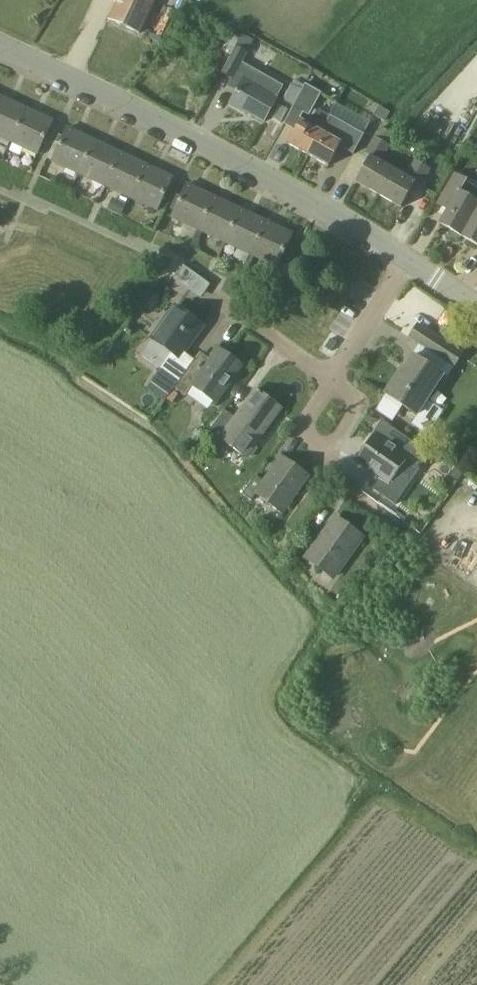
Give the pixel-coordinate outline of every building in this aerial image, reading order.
[(110,20),(139,33),(155,0),(119,0),(110,20)] [(234,50),(222,73),(232,79),(241,84),(236,92),(230,103),(264,122),(278,98),(278,97),(284,86),(242,62),(247,53),(236,47),(234,50)] [(302,92),(318,101),(322,94),(306,85),(305,86),(303,91),(302,92)] [(0,97),(0,138),(11,143),(26,110),(0,97)] [(389,113),(379,107),(374,116),(384,122),(389,113)] [(295,108),(285,125),(294,131),(287,143),(308,155),(330,116),(318,109),(309,125),(300,120),(304,113),(295,108)] [(26,110),(11,143),(37,155),(52,122),(26,110)] [(330,116),(308,155),(329,167),(340,147),(353,154),(364,135),(330,116)] [(356,182),(379,194),(393,169),(381,162),(390,147),(395,149),(401,138),(380,127),(366,154),(370,156),(356,182)] [(51,162),(78,174),(93,141),(67,128),(51,162)] [(119,153),(93,141),(78,174),(104,186),(119,153)] [(146,165),(119,153),(104,186),(130,199),(146,165)] [(393,169),(379,194),(402,207),(416,182),(421,184),(430,168),(416,161),(407,177),(393,169)] [(172,177),(146,165),(130,199),(157,211),(172,177)] [(463,235),(476,210),(476,202),(461,193),(467,182),(456,176),(443,198),(453,203),(441,223),(463,235)] [(172,218),(198,230),(214,197),(187,184),(172,218)] [(240,209),(214,197),(198,230),(225,242),(240,209)] [(113,200),(109,210),(120,215),(125,205),(113,200)] [(266,221),(240,209),(225,242),(251,254),(266,221)] [(463,235),(476,243),(476,210),(463,235)] [(293,233),(266,221),(251,254),(277,266),(293,233)] [(174,280),(187,289),(197,275),(185,267),(184,266),(174,280)] [(178,382),(194,359),(183,351),(201,325),(176,307),(153,339),(172,352),(159,369),(178,382)] [(409,338),(420,345),(454,367),(463,354),(418,324),(409,338)] [(195,360),(194,359),(178,382),(174,389),(185,397),(193,385),(216,402),(241,366),(217,349),(209,359),(201,353),(195,360)] [(428,401),(444,375),(413,356),(405,368),(403,367),(383,398),(400,409),(402,406),(421,418),(430,403),(428,401)] [(214,445),(219,437),(246,456),(281,408),(254,389),(234,417),(224,410),(204,438),(214,445)] [(408,485),(394,475),(406,457),(374,434),(356,459),(380,476),(372,488),(395,504),(408,485)] [(254,491),(257,493),(281,511),(308,475),(281,455),(254,491)] [(335,518),(306,558),(333,578),(362,538),(335,518)]
